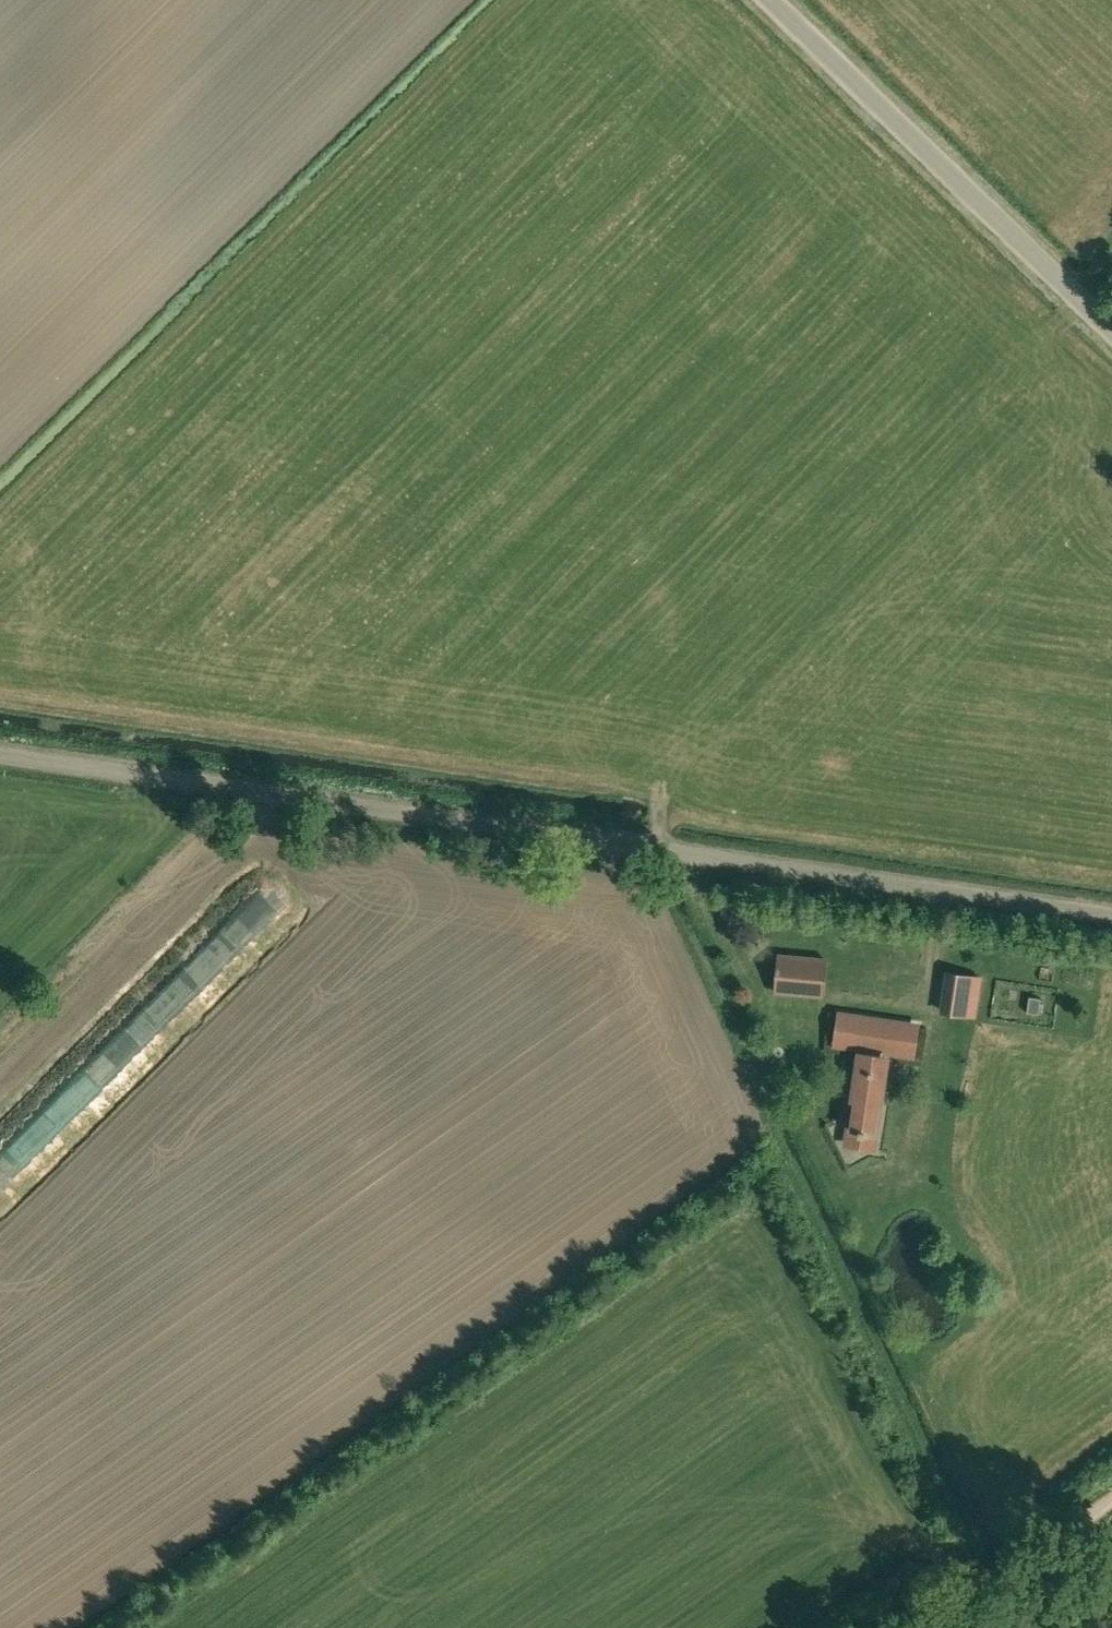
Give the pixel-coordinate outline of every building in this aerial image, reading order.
[(823,994),(824,981),(826,959),(780,955),(777,990),(823,994)] [(983,973),(948,967),(940,1010),(975,1016),(983,973)] [(840,1015),(836,1042),(853,1044),(857,1018),(840,1015)] [(900,1024),(896,1050),(913,1053),(917,1027),(900,1024)] [(887,1037),(870,1034),(867,1054),(864,1054),(860,1084),(858,1083),(857,1093),(855,1093),(854,1099),(858,1100),(852,1141),(875,1144),(881,1103),(885,1104),(886,1097),(884,1097),(885,1087),(883,1087),(888,1057),(884,1057),(887,1037)]
